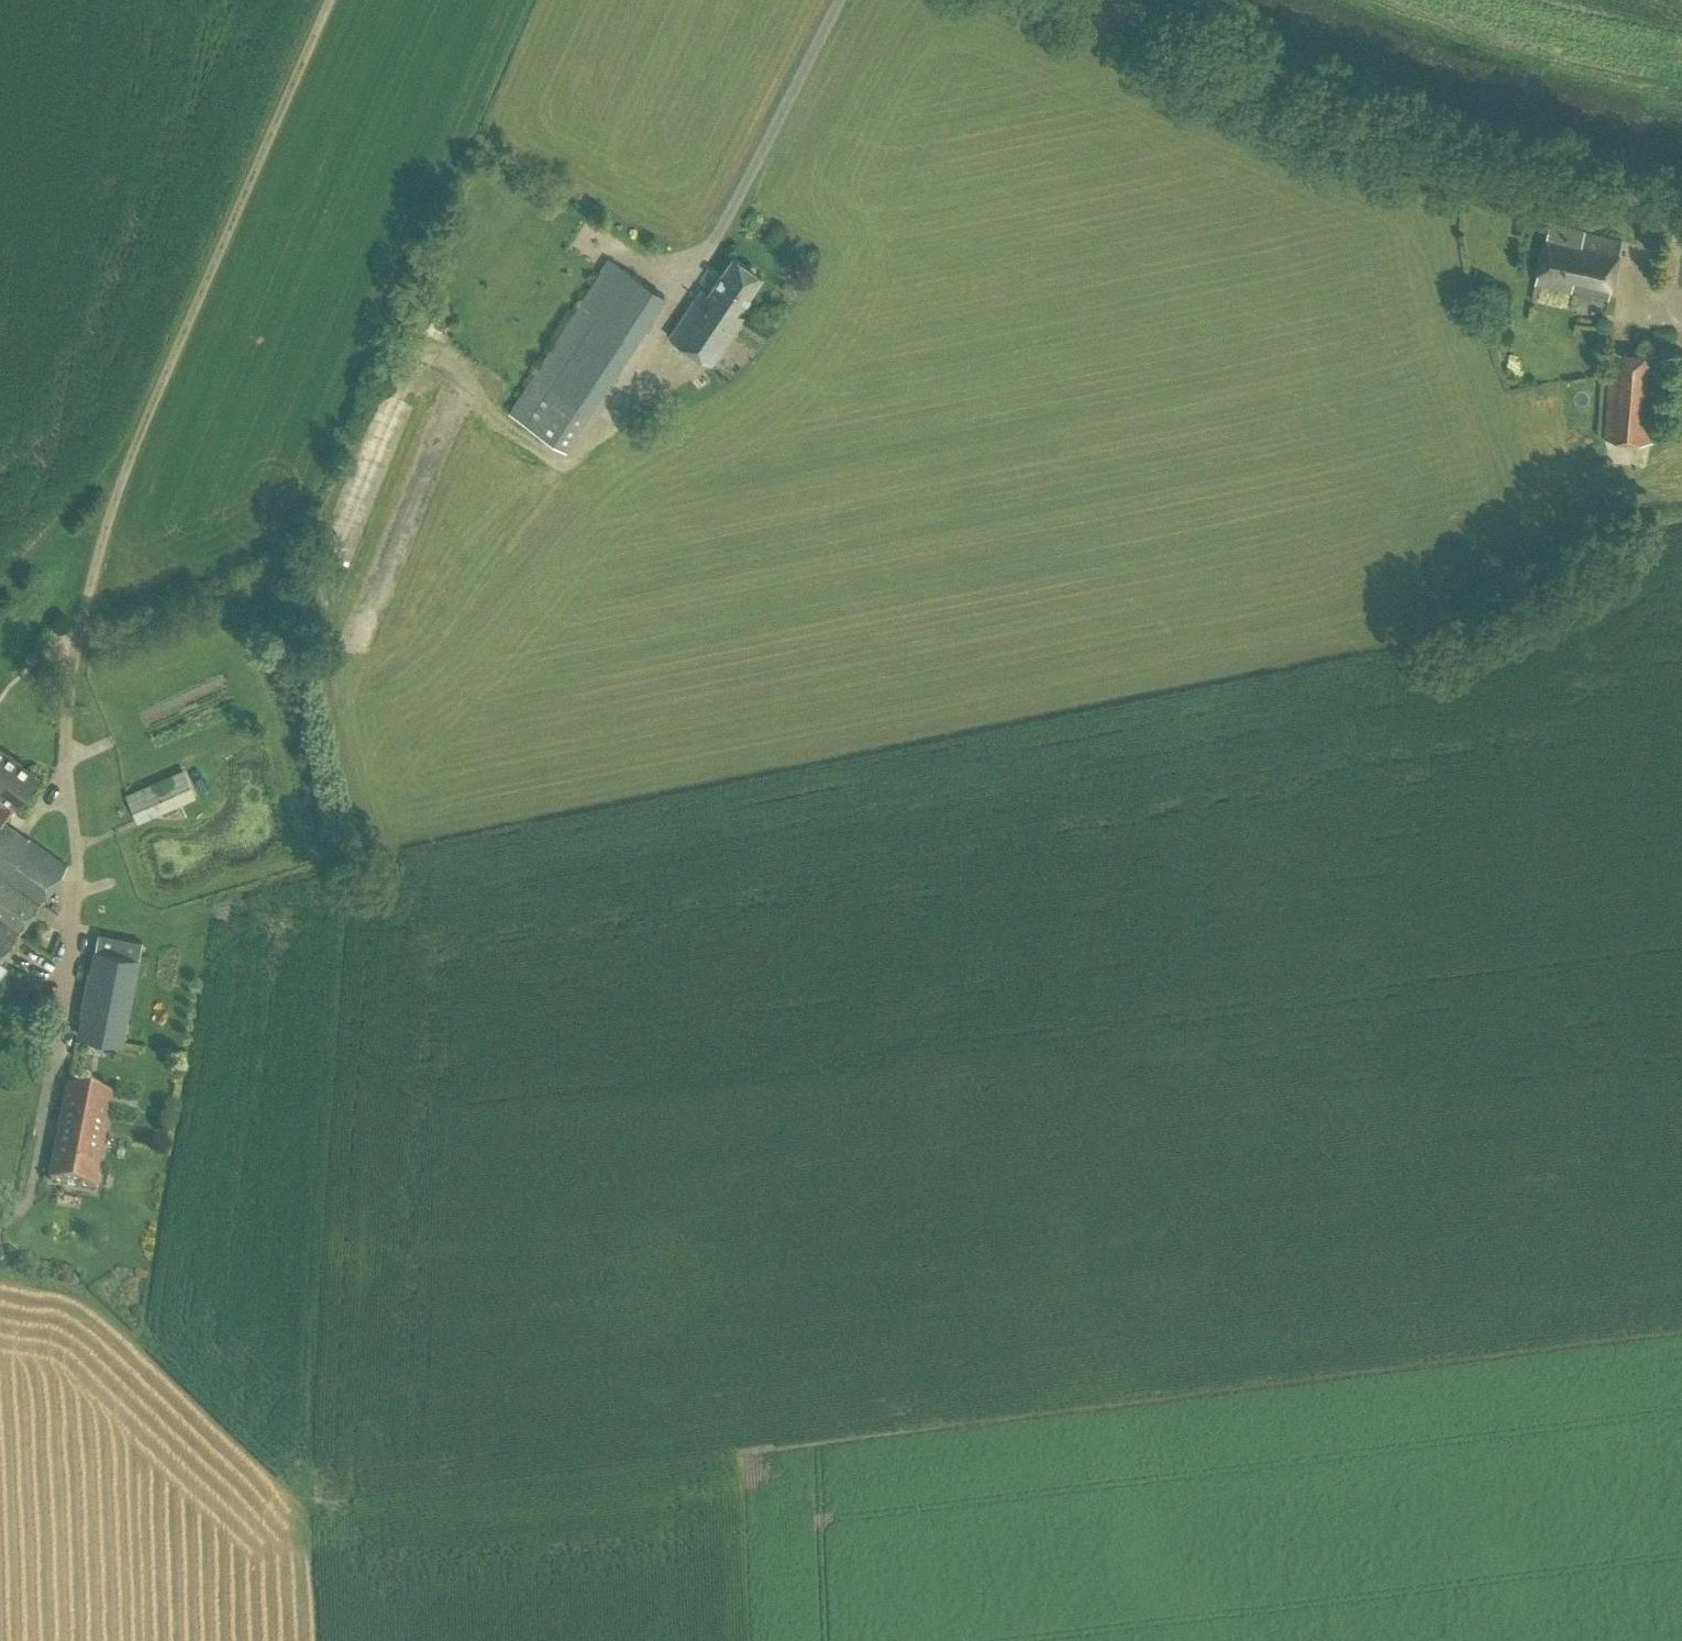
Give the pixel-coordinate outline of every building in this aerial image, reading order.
[(1609,300),(1623,242),(1586,233),(1587,228),(1553,220),(1538,283),(1609,300)] [(738,312),(762,275),(733,256),(708,293),(702,289),(671,335),(714,363),(745,317),(738,312)] [(566,450),(666,297),(608,259),(508,412),(566,450)] [(1653,442),(1659,354),(1611,350),(1605,438),(1653,442)] [(39,776),(0,748),(0,795),(1,796),(0,798),(0,961),(67,867),(2,820),(13,804),(17,807),(39,776)] [(137,823),(196,796),(183,768),(124,795),(137,823)] [(123,1044),(143,942),(98,933),(95,949),(93,948),(76,1035),(123,1044)] [(112,1095),(68,1086),(50,1180),(94,1188),(112,1095)]
